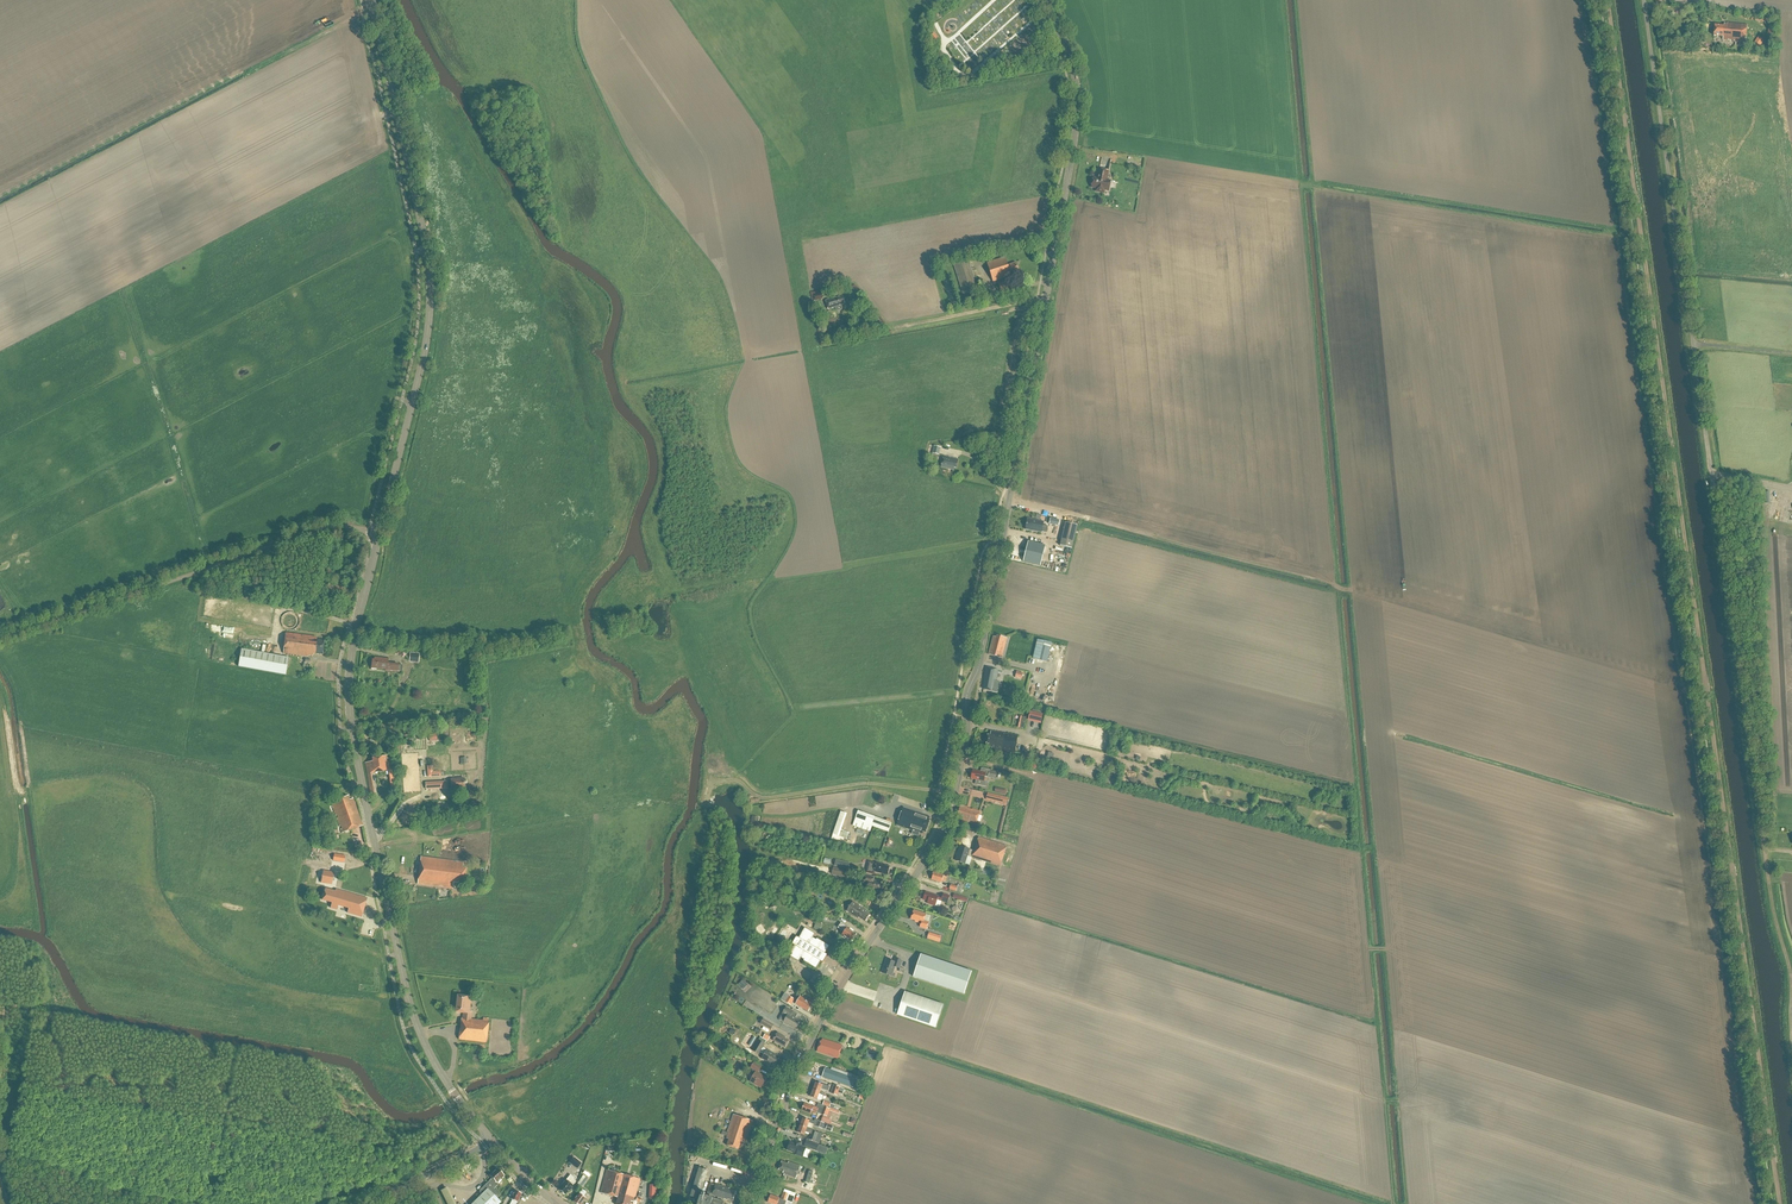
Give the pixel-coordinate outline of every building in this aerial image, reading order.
[(1724,38),(1723,41),(1745,43),(1747,25),(1728,23),(1728,24),(1725,24),(1724,26),(1715,25),(1714,36),(1724,38)] [(1758,37),(1753,44),(1759,48),(1764,41),(1758,37)] [(1110,166),(1110,157),(1102,156),(1101,166),(1110,166)] [(1092,186),(1091,187),(1096,188),(1096,191),(1104,193),(1105,190),(1109,191),(1111,181),(1107,180),(1108,172),(1099,170),(1098,175),(1099,176),(1099,179),(1093,178),(1093,179),(1091,181),(1091,184),(1092,186)] [(1005,257),(987,263),(993,282),(1017,275),(1017,273),(1019,273),(1016,263),(1008,265),(1005,257)] [(980,294),(969,259),(954,264),(965,299),(980,294)] [(1010,280),(999,284),(1001,292),(1013,288),(1010,280)] [(822,293),(813,296),(815,302),(824,299),(822,293)] [(842,305),(845,304),(843,296),(837,298),(837,297),(836,297),(835,297),(834,298),(834,299),(831,299),(830,299),(829,299),(828,300),(826,301),(828,309),(835,307),(835,308),(836,309),(836,310),(837,310),(838,311),(839,311),(840,311),(840,310),(841,310),(842,309),(842,308),(842,307),(842,306),(842,305)] [(934,446),(932,453),(939,455),(941,448),(934,446)] [(944,456),(944,459),(942,467),(954,470),(954,468),(956,468),(958,460),(944,456)] [(1043,525),(1044,522),(1028,519),(1026,530),(1042,533),(1042,532),(1047,533),(1048,526),(1043,525)] [(1066,523),(1060,546),(1072,549),(1077,526),(1066,523)] [(1046,546),(1028,542),(1023,562),(1041,566),(1046,546)] [(286,634),(284,654),(309,657),(309,656),(314,656),(314,654),(323,655),(325,641),(318,640),(316,637),(286,634)] [(993,636),(988,655),(1002,658),(1007,638),(997,635),(996,637),(993,636)] [(1038,639),(1033,659),(1048,662),(1052,643),(1038,639)] [(242,649),(239,667),(286,676),(290,658),(242,649)] [(419,654),(410,653),(409,662),(419,663),(419,654)] [(388,665),(388,660),(374,658),(374,661),(372,661),(372,662),(371,662),(371,664),(372,665),(372,667),(377,667),(377,669),(386,670),(386,672),(402,674),(403,671),(399,666),(388,665)] [(997,679),(999,670),(986,668),(984,679),(986,679),(984,689),(992,691),(997,692),(999,682),(995,681),(995,678),(997,679)] [(1043,715),(1030,712),(1028,720),(1041,723),(1043,715)] [(1020,716),(1017,728),(1024,729),(1026,717),(1020,716)] [(371,759),(372,763),(369,764),(371,773),(391,770),(389,759),(387,759),(386,757),(371,759)] [(427,777),(440,777),(440,771),(433,771),(432,766),(426,766),(427,777)] [(988,777),(988,778),(995,779),(997,772),(990,770),(989,774),(986,773),(973,770),(971,779),(976,780),(977,785),(985,787),(986,782),(984,781),(985,777),(988,777)] [(451,779),(451,790),(464,789),(464,779),(451,779)] [(1008,798),(1003,797),(1003,796),(988,793),(986,800),(1001,803),(1006,805),(1008,798)] [(348,796),(331,802),(334,813),(335,812),(342,833),(363,825),(354,799),(350,800),(348,796)] [(967,807),(962,806),(961,809),(960,809),(956,818),(976,825),(980,812),(971,809),(971,810),(966,808),(967,807)] [(929,820),(928,819),(929,817),(903,808),(897,825),(921,834),(922,832),(925,833),(929,820)] [(844,838),(840,836),(845,813),(839,811),(831,841),(842,844),(844,838)] [(759,818),(752,816),(750,824),(757,825),(759,818)] [(875,817),(872,826),(889,832),(892,823),(875,817)] [(339,840),(338,831),(330,832),(330,841),(339,840)] [(968,855),(972,857),(972,858),(1000,867),(1007,847),(978,838),(974,851),(961,847),(956,860),(966,863),(968,855)] [(466,870),(463,870),(463,863),(421,858),(417,885),(452,890),(453,883),(464,885),(466,870)] [(848,870),(850,863),(836,860),(834,866),(848,870)] [(874,872),(887,875),(889,867),(881,865),(881,864),(876,863),(874,872)] [(849,871),(833,867),(831,875),(847,878),(849,871)] [(324,872),(322,883),(332,885),(334,874),(324,872)] [(931,877),(932,878),(931,879),(941,882),(941,881),(945,882),(946,876),(933,872),(931,877)] [(867,884),(866,888),(879,891),(881,883),(873,881),(874,877),(865,875),(863,883),(867,884)] [(325,889),(322,900),(332,903),(330,908),(337,910),(338,906),(348,909),(347,913),(362,917),(367,899),(336,889),(335,892),(325,889)] [(928,901),(927,903),(935,906),(937,900),(948,903),(950,896),(943,894),(942,897),(925,892),(923,899),(928,901)] [(968,899),(954,894),(953,898),(967,903),(968,899)] [(867,911),(853,902),(847,911),(858,919),(859,917),(865,922),(870,915),(866,912),(867,911)] [(914,910),(911,919),(916,921),(915,922),(921,924),(920,927),(927,929),(929,922),(924,920),(926,914),(914,910)] [(844,932),(841,936),(850,942),(856,934),(841,923),(838,928),(844,932)] [(815,934),(805,928),(799,938),(797,936),(792,944),(794,946),(788,956),(799,962),(801,958),(804,960),(803,961),(816,969),(821,961),(823,963),(823,962),(821,961),(825,954),(827,955),(828,955),(825,954),(830,946),(817,938),(816,940),(813,938),(815,934)] [(928,933),(927,940),(940,942),(941,935),(928,933)] [(921,955),(913,977),(964,995),(971,972),(921,955)] [(887,959),(883,973),(892,976),(895,966),(900,968),(902,961),(897,959),(896,962),(887,959)] [(743,980),(738,985),(742,989),(747,984),(743,980)] [(904,992),(897,1015),(935,1028),(943,1005),(904,992)] [(812,1004),(800,997),(801,996),(798,994),(795,998),(797,1000),(795,1004),(807,1012),(812,1004)] [(789,996),(785,1002),(790,1005),(794,999),(789,996)] [(457,997),(455,1013),(463,1014),(462,1019),(461,1019),(459,1040),(486,1043),(489,1019),(483,1018),(482,1021),(471,1020),(472,1013),(469,1012),(470,998),(457,997)] [(796,1029),(801,1021),(798,1019),(800,1015),(794,1011),(787,1007),(783,1014),(787,1016),(783,1023),(790,1026),(796,1029)] [(763,1018),(760,1024),(771,1030),(774,1025),(763,1018)] [(783,1037),(784,1036),(778,1033),(773,1041),(786,1048),(790,1041),(783,1037)] [(820,1041),(817,1051),(837,1059),(842,1046),(823,1039),(821,1042),(820,1041)] [(765,1044),(759,1040),(752,1051),(759,1055),(760,1053),(764,1055),(762,1057),(763,1057),(763,1059),(767,1061),(767,1060),(775,1065),(780,1057),(764,1047),(765,1044)] [(868,1050),(866,1058),(873,1059),(875,1051),(868,1050)] [(751,1068),(753,1069),(753,1070),(754,1073),(755,1074),(751,1081),(762,1088),(768,1078),(759,1073),(762,1067),(754,1063),(751,1068)] [(852,1088),(852,1087),(858,1089),(859,1085),(862,1086),(864,1080),(832,1069),(832,1070),(826,1068),(822,1078),(852,1088)] [(870,1073),(859,1069),(857,1074),(869,1078),(870,1073)] [(816,1083),(814,1090),(820,1092),(820,1091),(822,1087),(827,1088),(828,1086),(823,1084),(822,1085),(816,1083)] [(834,1085),(831,1093),(837,1096),(840,1087),(834,1085)] [(814,1090),(811,1097),(817,1100),(819,1094),(824,1096),(825,1093),(820,1091),(820,1092),(814,1090)] [(830,1108),(824,1106),(823,1110),(814,1106),(814,1107),(805,1104),(802,1111),(811,1114),(812,1111),(817,1113),(822,1114),(827,1116),(829,1112),(839,1115),(840,1112),(830,1108)] [(726,1139),(729,1140),(727,1146),(739,1150),(741,1142),(745,1143),(752,1121),(733,1115),(727,1133),(723,1131),(721,1135),(726,1136),(726,1139)] [(849,1117),(847,1125),(854,1126),(856,1119),(849,1117)] [(804,1119),(801,1126),(807,1128),(809,1123),(814,1125),(815,1122),(810,1120),(809,1121),(804,1119)] [(806,1133),(811,1135),(809,1140),(815,1142),(818,1134),(814,1133),(814,1132),(812,1131),(812,1129),(807,1128),(801,1126),(798,1133),(805,1136),(806,1133)] [(802,1142),(795,1140),(794,1144),(790,1142),(787,1151),(796,1154),(796,1155),(803,1158),(806,1148),(800,1146),(802,1142)] [(581,1163),(573,1157),(570,1161),(578,1168),(581,1163)] [(785,1175),(783,1180),(785,1181),(787,1176),(796,1179),(801,1167),(788,1162),(788,1164),(782,1162),(779,1171),(784,1173),(783,1174),(785,1175)] [(703,1188),(708,1171),(699,1168),(690,1196),(699,1199),(698,1203),(724,1203),(724,1201),(701,1194),(703,1188)] [(505,1176),(499,1171),(495,1171),(490,1176),(493,1179),(480,1191),(480,1193),(482,1195),(473,1203),(501,1203),(502,1203),(498,1199),(501,1196),(495,1190),(499,1185),(498,1184),(505,1176)] [(640,1180),(608,1171),(601,1193),(618,1198),(616,1203),(630,1203),(631,1202),(633,1202),(634,1200),(641,1202),(641,1201),(643,1202),(643,1200),(641,1199),(642,1198),(636,1196),(640,1180)] [(563,1182),(563,1184),(558,1189),(565,1195),(567,1192),(568,1193),(572,1188),(571,1188),(576,1182),(572,1180),(574,1178),(570,1175),(566,1180),(564,1181),(563,1182)] [(582,1186),(587,1178),(583,1175),(577,1183),(582,1186)] [(716,1184),(716,1185),(711,1183),(707,1194),(710,1195),(711,1194),(712,1194),(712,1195),(723,1199),(724,1198),(728,1199),(733,1200),(735,1191),(728,1189),(729,1188),(716,1184)] [(446,1203),(454,1203),(446,1187),(440,1190),(446,1203)] [(583,1197),(586,1193),(582,1190),(578,1195),(578,1194),(575,1197),(576,1198),(573,1202),(576,1203),(581,1203),(585,1199),(583,1197)] [(516,1202),(517,1203),(521,1195),(515,1192),(511,1199),(513,1200),(511,1203),(515,1203),(516,1202)] [(768,1203),(771,1203),(786,1203),(787,1201),(791,1203),(794,1196),(784,1193),(782,1199),(771,1196),(768,1203)]
